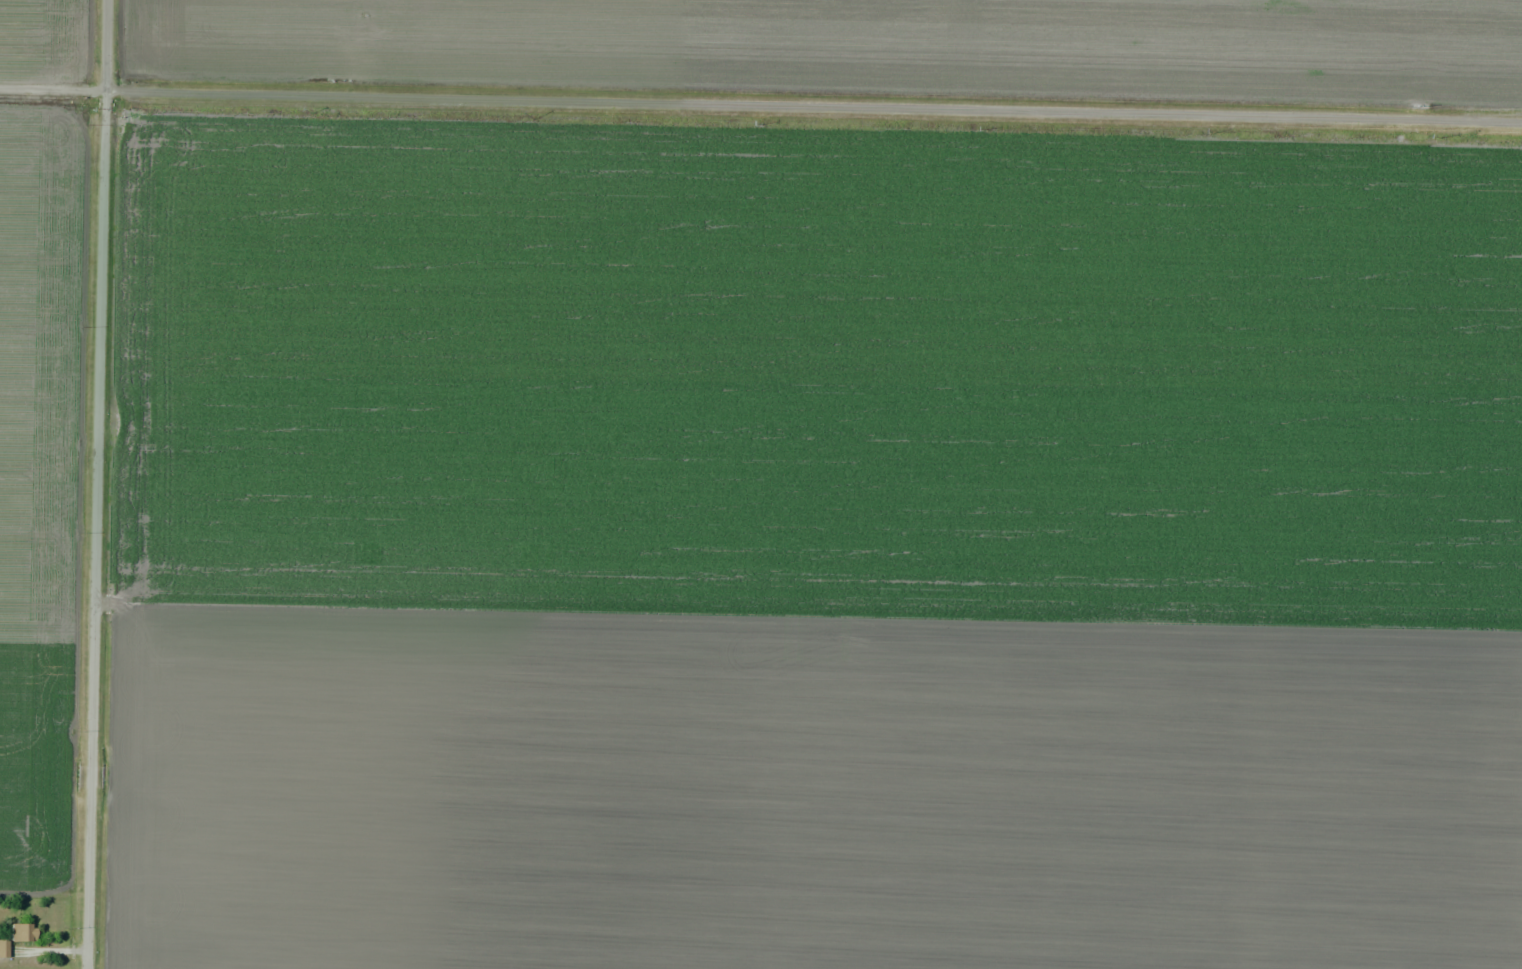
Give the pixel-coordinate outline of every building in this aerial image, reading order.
[(8,942),(32,942),(32,924),(8,924),(8,942)]
